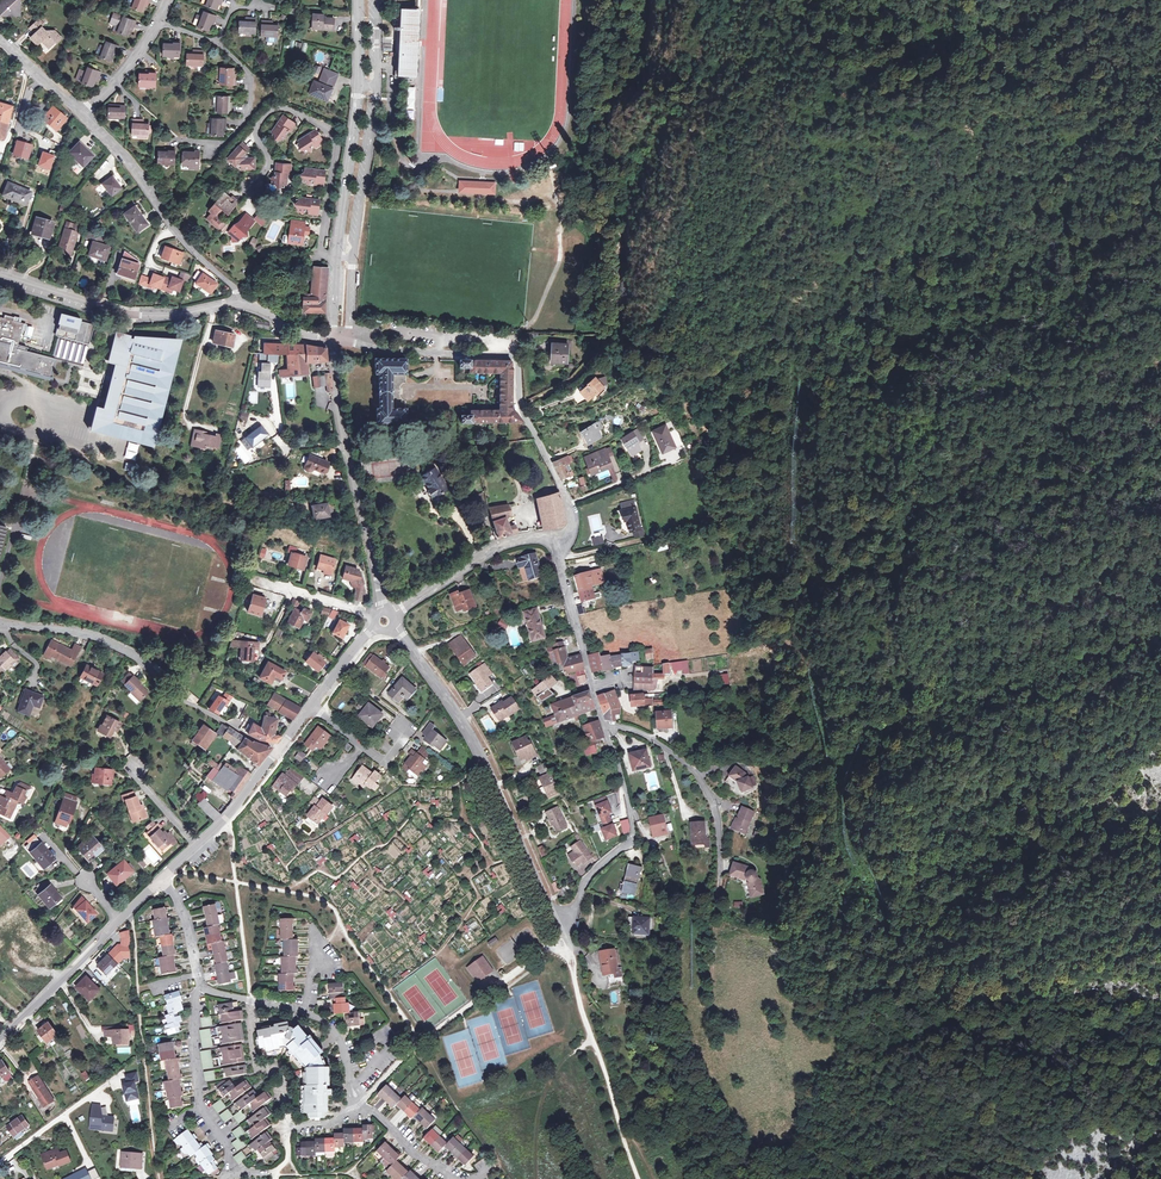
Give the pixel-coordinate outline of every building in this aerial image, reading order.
[(0,8),(0,15),(14,15),(20,10),(20,6),(18,4),(20,2),(20,0),(1,0),(0,1),(0,5),(2,6),(0,8)] [(130,6),(130,7),(142,11),(144,7),(146,3),(147,4),(149,0),(132,0),(130,6)] [(205,2),(204,5),(216,10),(218,4),(220,1),(222,2),(222,0),(206,0),(205,2)] [(401,8),(399,52),(398,75),(414,76),(417,9),(401,8)] [(200,16),(197,23),(196,25),(208,31),(210,26),(212,23),(214,23),(216,16),(202,10),(200,16)] [(313,14),(313,25),(322,26),(322,29),(333,29),(334,18),(324,18),(324,15),(313,14)] [(121,16),(119,21),(116,28),(115,31),(128,35),(130,30),(131,27),(133,28),(136,21),(121,16)] [(239,32),(241,32),(249,33),(255,33),(256,18),(249,17),(248,20),(245,19),(239,19),(239,32)] [(29,28),(33,32),(35,31),(36,32),(34,33),(30,37),(37,44),(41,41),(48,49),(53,43),(55,43),(62,38),(54,30),(51,33),(48,33),(42,27),(41,27),(40,26),(42,24),(38,19),(29,28)] [(261,36),(266,36),(277,36),(278,23),(272,23),(269,23),(269,21),(262,21),(261,36)] [(104,40),(102,46),(99,54),(98,55),(110,60),(113,54),(114,52),(116,53),(119,46),(104,40)] [(163,56),(166,56),(172,56),(179,57),(180,41),(173,41),(172,43),(169,43),(163,43),(163,56)] [(187,65),(189,65),(197,66),(203,66),(204,50),(197,50),(197,52),(193,52),(187,52),(187,65)] [(86,66),(83,72),(81,79),(80,81),(92,86),(94,81),(95,78),(97,79),(100,71),(86,66)] [(220,70),(220,77),(220,84),(235,84),(235,77),(233,77),(233,74),(234,68),(221,68),(220,70)] [(314,81),(310,91),(315,93),(314,95),(327,101),(338,75),(324,69),(319,83),(314,81)] [(138,86),(141,86),(149,86),(155,86),(156,71),(148,71),(148,73),(145,73),(139,73),(138,86)] [(216,98),(216,106),(215,112),(231,113),(231,105),(229,105),(229,102),(230,96),(216,95),(216,98)] [(12,107),(0,103),(0,139),(2,140),(12,107)] [(115,117),(120,117),(124,117),(125,106),(109,105),(108,118),(115,118),(115,117)] [(45,124),(55,132),(58,130),(57,129),(66,119),(53,107),(43,119),(47,122),(45,124)] [(279,125),(277,124),(272,131),(275,133),(276,138),(281,137),(283,139),(284,137),(286,137),(286,132),(288,129),(291,131),(296,124),(283,115),(279,121),(280,124),(279,125)] [(210,118),(210,125),(210,131),(209,134),(223,135),(223,130),(224,126),(226,126),(226,119),(210,118)] [(132,134),(138,135),(146,135),(148,136),(148,131),(149,127),(149,122),(143,122),(140,122),(140,119),(133,119),(132,134)] [(308,138),(306,135),(299,140),(301,143),(300,148),(305,149),(306,151),(308,150),(311,151),(312,146),(315,145),(316,147),(324,142),(316,129),(310,133),(310,136),(308,138)] [(22,152),(29,154),(31,145),(17,141),(13,155),(21,157),(22,152)] [(68,161),(74,167),(76,165),(80,169),(84,165),(92,156),(79,142),(69,153),(72,156),(68,161)] [(249,148),(242,142),(238,147),(236,149),(228,158),(236,165),(237,165),(240,168),(241,167),(243,168),(255,167),(254,157),(249,157),(244,157),(242,156),(244,153),(249,148)] [(157,163),(160,163),(168,164),(174,164),(175,149),(167,148),(167,150),(164,150),(158,150),(157,163)] [(189,168),(199,169),(199,152),(183,151),(183,155),(183,160),(182,164),(189,165),(189,168)] [(55,156),(43,152),(38,166),(50,170),(55,156)] [(279,172),(275,172),(275,175),(271,177),(273,180),(273,182),(275,183),(279,186),(283,183),(287,184),(288,173),(291,173),(292,164),(276,162),(276,169),(278,169),(280,171),(279,172)] [(314,171),(314,169),(306,167),(305,171),(302,174),(304,178),(304,181),(307,181),(308,183),(311,180),(315,181),(315,184),(324,185),(326,170),(318,169),(316,171),(314,171)] [(41,182),(48,185),(50,179),(43,176),(41,182)] [(111,196),(122,189),(112,177),(102,184),(111,196)] [(459,180),(458,190),(494,192),(494,182),(459,180)] [(23,201),(27,202),(30,194),(24,191),(24,193),(18,191),(19,188),(8,184),(4,195),(22,203),(23,201)] [(217,227),(223,220),(217,216),(223,209),(228,213),(235,206),(229,200),(226,203),(224,201),(226,198),(228,196),(224,192),(210,210),(212,212),(207,218),(217,227)] [(233,195),(229,200),(235,206),(239,201),(233,195)] [(308,200),(309,198),(300,197),(299,201),(296,204),(299,208),(298,210),(300,210),(302,212),(306,209),(309,210),(309,213),(318,214),(320,199),(313,198),(311,200),(308,200)] [(123,214),(129,223),(132,221),(139,231),(147,225),(135,207),(123,214)] [(228,232),(232,235),(232,241),(238,240),(242,235),(247,235),(247,230),(255,220),(246,213),(236,225),(235,224),(228,232)] [(49,238),(53,223),(37,218),(32,233),(49,238)] [(135,231),(136,233),(139,231),(132,221),(129,223),(130,224),(127,227),(132,233),(135,231)] [(304,234),(309,235),(310,227),(305,227),(292,225),(290,236),(289,242),(302,244),(304,234)] [(61,243),(58,252),(69,256),(72,247),(75,238),(74,237),(76,232),(64,229),(60,243),(61,243)] [(87,232),(85,236),(91,238),(88,248),(90,248),(92,242),(93,242),(95,236),(95,235),(87,232)] [(103,238),(95,236),(93,242),(92,242),(90,248),(88,256),(105,261),(110,247),(101,244),(103,238)] [(179,263),(183,252),(165,246),(161,257),(172,261),(178,263),(179,263)] [(124,251),(118,272),(122,274),(122,275),(134,279),(139,265),(136,264),(137,261),(124,251)] [(314,297),(304,297),(304,311),(325,311),(326,300),(328,267),(317,267),(315,294),(314,297)] [(151,279),(140,276),(138,282),(137,284),(149,288),(150,286),(153,287),(169,292),(170,288),(172,289),(179,291),(183,281),(172,277),(171,279),(164,276),(164,278),(153,274),(151,279)] [(210,294),(217,284),(203,274),(202,275),(198,280),(196,284),(210,294)] [(240,325),(243,317),(231,312),(228,320),(240,325)] [(58,330),(75,334),(76,329),(78,330),(80,321),(81,319),(62,314),(58,330)] [(16,347),(17,347),(18,346),(20,336),(23,326),(23,324),(23,323),(20,323),(15,321),(16,318),(6,316),(5,319),(0,317),(0,364),(50,377),(55,359),(16,348),(16,347)] [(94,325),(80,321),(78,330),(76,329),(75,334),(58,330),(56,336),(89,344),(94,325)] [(257,328),(268,329),(269,323),(258,321),(257,328)] [(27,338),(30,327),(23,326),(20,336),(27,338)] [(229,346),(230,341),(233,342),(234,336),(215,331),(213,342),(229,346)] [(107,363),(112,364),(112,356),(115,356),(117,355),(119,355),(121,355),(123,355),(125,356),(126,356),(128,357),(129,358),(130,359),(131,359),(132,360),(135,354),(130,351),(129,350),(129,349),(129,348),(130,348),(131,348),(134,337),(129,336),(115,332),(107,363)] [(142,442),(154,445),(178,341),(134,337),(131,348),(130,348),(129,348),(129,349),(129,350),(130,351),(135,354),(132,360),(131,359),(130,359),(129,358),(128,357),(126,356),(125,356),(123,355),(121,355),(119,355),(117,355),(115,356),(112,356),(112,364),(110,381),(111,381),(103,412),(101,420),(119,425),(132,428),(130,435),(143,438),(142,442)] [(264,355),(276,355),(279,355),(287,355),(288,369),(279,369),(279,376),(307,374),(307,363),(327,361),(326,345),(316,345),(316,347),(306,346),(264,344),(264,350),(264,355)] [(552,361),(567,362),(568,344),(553,344),(552,361)] [(276,363),(276,355),(264,355),(260,355),(259,362),(276,363)] [(375,374),(379,374),(379,408),(377,409),(377,425),(405,424),(406,409),(391,409),(391,374),(406,374),(406,359),(375,359),(375,374)] [(469,368),(469,372),(500,373),(499,411),(470,411),(470,416),(461,416),(461,423),(522,423),(515,412),(511,410),(512,361),(460,360),(459,368),(469,368)] [(0,365),(0,368),(64,384),(65,381),(0,365)] [(318,376),(319,387),(327,386),(325,375),(318,376)] [(589,384),(581,391),(588,399),(596,392),(597,394),(604,387),(595,377),(588,383),(589,384)] [(257,404),(257,392),(249,392),(249,403),(257,404)] [(91,430),(142,442),(143,438),(130,435),(132,428),(119,425),(101,420),(103,412),(96,410),(91,430)] [(247,422),(249,412),(242,410),(240,420),(247,422)] [(589,443),(600,437),(596,429),(597,428),(595,424),(582,431),(589,443)] [(260,425),(244,437),(244,438),(252,448),(268,435),(260,425)] [(653,431),(662,452),(680,444),(677,436),(671,438),(665,425),(653,431)] [(637,439),(639,441),(643,439),(637,429),(622,438),(632,455),(641,449),(637,443),(635,440),(637,439)] [(192,446),(205,449),(205,446),(213,448),(218,448),(221,435),(216,434),(215,437),(205,435),(206,433),(195,431),(192,446)] [(609,460),(610,461),(615,459),(607,442),(602,445),(604,449),(605,451),(609,460)] [(596,455),(605,451),(604,449),(592,454),(592,455),(593,458),(596,457),(596,455)] [(612,466),(610,461),(609,460),(605,451),(596,455),(596,457),(593,458),(592,455),(585,458),(591,473),(596,471),(599,472),(608,468),(612,466)] [(305,466),(305,467),(304,468),(305,469),(305,470),(306,471),(308,472),(309,472),(311,472),(312,471),(313,470),(313,469),(325,474),(329,463),(309,455),(305,466)] [(565,464),(571,462),(568,456),(553,462),(561,479),(570,475),(565,464)] [(385,460),(370,466),(375,481),(390,476),(385,460)] [(428,488),(426,489),(430,496),(432,495),(433,496),(439,492),(439,493),(448,488),(435,466),(420,475),(428,488)] [(480,504),(485,502),(483,493),(473,495),(475,505),(480,504)] [(539,498),(547,529),(562,526),(565,522),(559,493),(539,498)] [(629,531),(633,530),(640,528),(633,500),(621,503),(625,521),(627,520),(629,531)] [(314,519),(329,516),(327,503),(312,506),(314,519)] [(497,539),(510,534),(517,532),(515,525),(508,527),(505,518),(512,515),(508,505),(488,508),(497,539)] [(147,525),(149,518),(99,506),(97,512),(147,525)] [(640,528),(633,530),(635,537),(644,534),(642,527),(640,528)] [(602,537),(592,539),(593,545),(603,543),(602,537)] [(658,551),(668,547),(666,542),(656,546),(658,551)] [(264,558),(266,549),(261,547),(258,556),(264,558)] [(291,557),(288,565),(303,570),(307,558),(288,552),(287,556),(291,557)] [(324,570),(331,572),(335,560),(320,555),(316,570),(323,573),(324,572),(324,570)] [(519,568),(525,566),(529,580),(541,576),(535,555),(517,560),(519,568)] [(354,599),(360,601),(363,587),(362,584),(363,584),(362,577),(360,578),(358,573),(357,570),(346,566),(342,579),(351,581),(352,587),(355,586),(356,590),(354,599)] [(575,576),(582,603),(595,599),(592,586),(604,583),(600,569),(575,576)] [(250,599),(253,587),(248,585),(244,598),(250,599)] [(462,595),(460,596),(458,592),(450,595),(455,606),(456,606),(459,611),(464,609),(465,612),(476,607),(469,591),(461,594),(462,595)] [(263,598),(255,596),(253,595),(248,612),(259,616),(264,598),(263,598)] [(301,612),(296,610),(293,617),(291,616),(290,618),(292,619),(289,623),(299,628),(301,623),(305,625),(311,613),(303,608),(301,612)] [(525,612),(533,641),(545,638),(536,609),(525,612)] [(333,619),(337,612),(332,610),(329,617),(333,619)] [(501,618),(497,624),(505,630),(509,624),(501,618)] [(339,620),(339,621),(334,629),(332,633),(342,638),(349,626),(339,620)] [(279,639),(283,631),(277,628),(274,636),(279,639)] [(459,654),(465,663),(475,656),(461,636),(450,645),(457,656),(459,654)] [(51,641),(45,652),(51,656),(55,658),(56,656),(71,664),(80,647),(75,644),(71,651),(51,641)] [(252,643),(241,642),(240,647),(242,647),(241,660),(253,661),(254,648),(252,648),(252,643)] [(10,648),(7,652),(12,658),(16,654),(10,648)] [(565,648),(555,651),(558,664),(562,663),(565,675),(577,671),(584,669),(584,666),(582,658),(568,661),(567,658),(565,648)] [(318,672),(325,662),(320,658),(321,656),(318,654),(319,653),(315,650),(305,662),(318,672)] [(11,665),(9,663),(14,659),(12,658),(7,652),(6,651),(0,656),(0,675),(11,665)] [(622,656),(610,657),(610,656),(600,658),(599,654),(589,656),(592,672),(602,670),(603,672),(613,670),(613,668),(623,666),(623,667),(632,665),(632,662),(639,661),(638,652),(621,655),(622,656)] [(463,664),(465,663),(459,654),(457,656),(463,664)] [(56,656),(55,658),(70,666),(71,664),(56,656)] [(384,663),(382,662),(374,656),(366,666),(381,678),(390,668),(384,663)] [(280,677),(282,678),(286,672),(270,663),(265,670),(264,670),(259,678),(270,684),(273,680),(276,675),(280,677)] [(673,666),(673,663),(662,664),(663,674),(669,673),(669,667),(673,666)] [(477,681),(484,690),(493,683),(488,676),(491,673),(484,664),(470,674),(476,682),(477,681)] [(83,673),(80,677),(91,683),(97,685),(103,674),(86,665),(85,669),(83,668),(81,672),(83,673)] [(653,691),(654,690),(655,690),(656,689),(656,688),(657,687),(657,686),(657,679),(663,678),(663,674),(653,674),(653,667),(635,667),(635,674),(634,690),(653,691)] [(126,683),(132,677),(129,674),(123,679),(126,683)] [(719,685),(729,685),(729,674),(719,674),(719,685)] [(280,684),(282,678),(280,677),(276,675),(273,680),(278,683),(280,684)] [(578,677),(580,684),(585,683),(587,681),(586,675),(578,677)] [(133,676),(132,677),(126,683),(125,684),(132,691),(131,692),(140,701),(148,692),(139,684),(140,682),(133,676)] [(539,685),(535,688),(532,690),(542,703),(555,695),(549,689),(557,682),(551,676),(543,682),(539,685)] [(91,683),(80,677),(79,680),(90,686),(91,683)] [(409,692),(412,694),(416,690),(403,679),(389,695),(398,702),(404,696),(405,697),(409,692)] [(482,691),(484,690),(477,681),(476,682),(476,683),(482,691)] [(33,701),(40,703),(43,696),(26,690),(19,711),(29,714),(32,704),(33,701)] [(589,692),(562,702),(552,705),(555,715),(543,720),(546,728),(594,710),(589,692)] [(614,711),(621,711),(621,707),(615,692),(598,697),(602,709),(606,720),(616,721),(615,715),(614,711)] [(226,705),(232,697),(225,693),(222,698),(217,696),(209,708),(218,713),(224,704),(226,705)] [(274,693),(267,704),(278,710),(277,711),(292,720),(300,708),(274,693)] [(631,696),(632,707),(652,705),(651,700),(648,700),(648,695),(631,696)] [(510,716),(519,709),(511,698),(503,704),(502,702),(492,709),(500,720),(508,714),(510,716)] [(369,704),(359,717),(373,727),(382,715),(369,704)] [(491,711),(489,713),(496,724),(498,722),(491,711)] [(261,727),(273,734),(277,718),(269,717),(270,713),(265,712),(261,726),(261,727)] [(658,729),(673,728),(671,712),(657,713),(658,729)] [(99,731),(109,737),(113,729),(117,731),(121,723),(107,716),(99,731)] [(589,742),(585,744),(587,749),(589,755),(596,752),(593,741),(604,737),(599,722),(583,727),(589,742)] [(252,723),(249,730),(247,733),(259,739),(276,742),(281,736),(273,734),(261,727),(258,726),(257,725),(255,724),(252,723)] [(240,743),(238,746),(237,748),(254,761),(252,764),(256,766),(271,747),(258,742),(253,740),(251,742),(234,731),(222,724),(217,732),(229,740),(231,737),(240,743)] [(423,733),(426,736),(424,739),(430,744),(431,743),(440,750),(446,742),(432,730),(435,727),(431,724),(423,733)] [(193,740),(202,747),(213,732),(203,725),(193,740)] [(314,745),(320,750),(330,737),(319,728),(305,745),(310,749),(314,745)] [(231,737),(229,740),(238,746),(240,743),(231,737)] [(530,758),(536,756),(531,746),(529,746),(525,738),(514,744),(521,759),(528,756),(530,758)] [(348,743),(344,749),(348,752),(352,747),(348,743)] [(317,754),(320,750),(314,745),(310,749),(317,754)] [(422,749),(418,754),(413,750),(409,754),(412,757),(410,760),(409,759),(403,768),(408,772),(410,769),(415,773),(416,771),(421,774),(426,768),(425,767),(422,764),(425,760),(424,760),(429,754),(422,749)] [(300,762),(306,755),(300,750),(294,757),(300,762)] [(646,751),(629,754),(630,762),(635,761),(637,770),(649,768),(646,751)] [(1,778),(9,771),(5,766),(7,765),(0,758),(0,777),(1,778)] [(214,770),(218,764),(209,758),(206,762),(212,766),(211,768),(214,770)] [(214,778),(228,787),(233,791),(230,796),(233,798),(245,780),(250,773),(237,765),(233,771),(220,762),(218,764),(214,770),(212,773),(215,775),(214,778)] [(5,766),(9,771),(13,767),(9,763),(7,765),(5,766)] [(544,774),(550,771),(546,763),(540,766),(544,774)] [(288,766),(286,769),(300,780),(303,777),(288,766)] [(362,767),(354,778),(359,782),(364,787),(366,785),(371,789),(371,788),(375,784),(381,776),(375,772),(373,775),(362,767)] [(752,786),(748,778),(747,775),(736,767),(729,776),(738,783),(742,792),(752,788),(753,787),(752,786)] [(97,775),(95,775),(94,775),(93,782),(109,784),(110,777),(112,777),(113,770),(98,769),(97,775)] [(300,780),(286,769),(273,786),(280,792),(281,790),(287,794),(290,790),(292,788),(294,789),(300,780)] [(551,774),(541,778),(549,797),(559,793),(551,774)] [(228,787),(214,778),(211,781),(226,791),(228,787)] [(16,785),(13,793),(7,790),(5,795),(7,796),(6,798),(1,795),(0,796),(0,805),(1,806),(0,808),(0,814),(8,817),(10,812),(12,813),(18,801),(23,803),(26,796),(23,795),(28,786),(22,783),(21,785),(20,787),(16,785)] [(140,808),(139,806),(136,796),(134,797),(133,792),(122,795),(124,801),(125,800),(129,812),(131,812),(134,821),(146,817),(142,808),(140,808)] [(200,801),(203,798),(204,797),(198,792),(195,796),(200,801)] [(594,800),(603,822),(611,819),(608,813),(612,812),(605,796),(594,800)] [(258,797),(250,807),(260,814),(268,804),(258,797)] [(315,797),(311,802),(317,807),(321,802),(315,797)] [(67,822),(71,809),(72,806),(75,807),(77,802),(64,798),(55,823),(65,826),(67,822)] [(220,814),(203,798),(200,801),(197,803),(214,820),(217,816),(220,814)] [(317,807),(317,808),(316,807),(308,816),(317,823),(325,814),(326,815),(332,807),(323,800),(321,802),(317,807)] [(550,816),(554,824),(557,831),(567,826),(558,807),(546,812),(548,817),(550,816)] [(743,828),(747,829),(753,815),(754,812),(742,807),(738,816),(741,817),(740,820),(736,819),(732,828),(741,832),(743,828)] [(393,816),(389,811),(383,816),(386,820),(388,819),(386,816),(389,815),(391,817),(393,816)] [(651,818),(655,835),(667,832),(663,815),(651,818)] [(617,835),(611,819),(603,822),(605,827),(602,829),(606,840),(617,835)] [(623,828),(629,826),(627,819),(621,821),(623,828)] [(146,827),(149,830),(155,825),(152,821),(146,827)] [(693,844),(705,843),(705,838),(704,822),(692,823),(693,844)] [(149,830),(148,831),(151,835),(150,836),(161,850),(170,842),(172,845),(177,841),(169,832),(166,835),(163,831),(162,832),(159,829),(160,827),(157,824),(155,825),(149,830)] [(0,845),(6,839),(9,843),(10,842),(12,843),(14,840),(0,825),(0,845)] [(356,834),(350,839),(354,844),(356,842),(354,840),(355,838),(357,841),(359,839),(356,834)] [(89,860),(101,849),(91,836),(78,847),(89,860)] [(576,853),(570,857),(576,865),(582,862),(583,863),(592,857),(580,841),(571,847),(574,851),(576,853)] [(31,852),(37,860),(39,859),(45,867),(55,859),(41,843),(31,852)] [(393,843),(387,848),(395,858),(402,853),(393,843)] [(409,846),(411,848),(409,850),(407,848),(405,849),(409,854),(414,848),(410,844),(409,846)] [(546,855),(542,846),(537,848),(541,857),(546,855)] [(633,849),(625,852),(628,859),(636,856),(633,849)] [(107,873),(112,879),(116,876),(120,881),(132,871),(130,869),(127,864),(123,860),(107,873)] [(757,872),(756,872),(756,871),(755,871),(754,870),(752,870),(751,870),(750,870),(749,871),(748,871),(748,872),(749,867),(734,863),(730,875),(745,879),(746,876),(746,877),(747,877),(747,878),(747,879),(748,880),(749,880),(749,881),(750,881),(751,881),(751,882),(748,882),(751,896),(763,894),(761,880),(755,881),(756,881),(756,880),(757,879),(757,878),(758,878),(758,877),(758,876),(758,874),(757,873),(757,872)] [(642,867),(628,864),(622,891),(635,894),(642,867)] [(427,868),(423,872),(428,877),(433,873),(431,871),(428,874),(427,872),(429,869),(427,868)] [(116,884),(120,881),(116,876),(112,879),(116,884)] [(402,893),(410,885),(405,880),(397,887),(402,893)] [(354,881),(351,884),(356,890),(359,888),(358,886),(356,887),(354,884),(355,883),(354,881)] [(36,891),(49,906),(55,901),(56,902),(61,897),(50,885),(49,886),(46,888),(44,885),(36,891)] [(567,885),(560,889),(564,896),(571,892),(567,885)] [(74,910),(76,908),(87,921),(96,913),(81,896),(72,907),(74,910)] [(453,904),(449,899),(443,904),(447,909),(449,908),(447,905),(449,903),(451,906),(453,904)] [(215,904),(204,907),(208,927),(204,928),(208,945),(212,944),(216,964),(215,965),(220,985),(231,982),(227,962),(228,962),(223,942),(222,942),(218,925),(220,925),(215,904)] [(501,904),(497,908),(498,910),(501,907),(503,909),(500,912),(501,914),(506,910),(501,904)] [(408,907),(399,914),(405,921),(414,914),(408,907)] [(153,923),(156,935),(156,937),(160,937),(160,938),(156,939),(159,956),(163,956),(163,957),(159,958),(163,975),(177,972),(174,955),(176,955),(172,934),(170,935),(166,908),(154,910),(156,920),(153,921),(153,923)] [(391,909),(386,913),(392,918),(396,914),(394,912),(392,914),(390,913),(392,910),(391,909)] [(649,918),(628,917),(627,933),(649,934),(649,918)] [(295,944),(295,939),(293,940),(292,919),(280,919),(281,940),(284,940),(284,957),(282,957),(282,974),(279,974),(279,991),(294,991),(293,973),(296,973),(296,957),(295,957),(295,952),(298,952),(298,944),(295,944)] [(120,945),(115,950),(123,958),(129,959),(130,935),(129,931),(120,933),(122,939),(122,945),(120,945)] [(429,938),(425,933),(419,938),(423,942),(424,941),(422,938),(425,937),(427,939),(429,938)] [(490,943),(488,945),(490,947),(493,944),(497,942),(494,938),(489,942),(490,943)] [(608,974),(621,972),(618,950),(615,951),(615,949),(600,952),(602,963),(603,963),(605,975),(608,974)] [(115,950),(113,950),(97,966),(106,975),(112,969),(117,964),(123,958),(115,950)] [(479,977),(481,979),(492,970),(481,957),(467,968),(474,978),(476,977),(479,977)] [(121,968),(117,964),(112,969),(116,972),(121,968)] [(623,982),(621,972),(608,974),(610,984),(623,982)] [(86,977),(76,987),(81,993),(82,992),(90,1000),(100,990),(86,977)] [(335,1014),(350,1013),(348,1003),(345,1003),(344,998),(341,998),(340,993),(344,993),(343,983),(329,984),(330,999),(333,999),(335,1014)] [(179,996),(177,992),(165,995),(168,1005),(167,1005),(169,1014),(166,1015),(169,1025),(166,1026),(169,1035),(179,1032),(178,1027),(180,1026),(179,1022),(182,1021),(180,1016),(178,1016),(176,1012),(182,1011),(180,1006),(182,1006),(181,1001),(182,1001),(180,996),(179,996)] [(62,1004),(67,1011),(71,1008),(66,1001),(62,1004)] [(232,1010),(234,1010),(238,1009),(237,1002),(218,1005),(220,1015),(223,1014),(223,1018),(221,1019),(222,1023),(229,1022),(234,1021),(243,1020),(241,1011),(234,1012),(233,1013),(232,1010)] [(354,1015),(350,1015),(345,1016),(346,1027),(360,1026),(359,1019),(359,1012),(354,1012),(354,1015)] [(211,1016),(201,1018),(202,1027),(212,1025),(211,1016)] [(48,1023),(37,1031),(40,1034),(37,1036),(41,1041),(40,1042),(41,1044),(45,1041),(47,1044),(58,1035),(48,1023)] [(241,1023),(235,1024),(230,1025),(219,1027),(220,1031),(223,1031),(224,1039),(222,1040),(223,1044),(230,1043),(235,1042),(244,1041),(241,1023)] [(297,1033),(295,1030),(293,1029),(293,1028),(291,1027),(290,1028),(289,1027),(288,1024),(257,1031),(259,1038),(257,1038),(258,1040),(259,1040),(261,1048),(266,1047),(267,1053),(280,1051),(280,1048),(284,1048),(287,1049),(289,1052),(287,1053),(291,1057),(292,1055),(301,1066),(302,1064),(306,1068),(306,1073),(304,1073),(304,1087),(302,1087),(303,1113),(309,1113),(309,1118),(325,1118),(326,1112),(326,1095),(333,1095),(333,1090),(328,1090),(327,1068),(326,1068),(320,1055),(322,1054),(311,1040),(313,1038),(311,1036),(307,1039),(300,1031),(297,1033)] [(210,1029),(200,1030),(202,1048),(213,1046),(210,1029)] [(116,1044),(128,1044),(128,1030),(115,1030),(106,1030),(105,1030),(105,1036),(115,1036),(115,1044),(116,1044)] [(159,1044),(161,1061),(166,1060),(167,1068),(169,1081),(165,1082),(166,1091),(167,1096),(168,1099),(169,1098),(169,1100),(165,1101),(166,1109),(183,1107),(181,1096),(182,1096),(179,1079),(181,1079),(178,1058),(176,1058),(173,1042),(159,1044)] [(242,1045),(236,1046),(230,1047),(220,1048),(221,1053),(223,1052),(225,1061),(223,1061),(223,1065),(233,1064),(236,1063),(244,1062),(242,1045)] [(210,1050),(201,1052),(204,1069),(213,1067),(210,1050)] [(1,1077),(4,1081),(8,1081),(12,1078),(9,1073),(9,1072),(7,1069),(4,1065),(1,1060),(0,1061),(0,1078),(1,1077)] [(245,1065),(237,1067),(234,1067),(224,1069),(225,1073),(227,1073),(227,1077),(246,1074),(245,1065)] [(80,1074),(85,1082),(91,1078),(85,1070),(80,1074)] [(214,1070),(204,1072),(206,1081),(215,1079),(214,1070)] [(135,1073),(127,1075),(129,1083),(122,1085),(126,1101),(137,1098),(133,1082),(137,1081),(135,1073)] [(38,1075),(30,1080),(34,1086),(32,1088),(39,1098),(38,1099),(42,1105),(46,1102),(48,1104),(53,1100),(38,1075)] [(232,1085),(229,1081),(226,1083),(225,1081),(221,1082),(215,1086),(224,1097),(230,1092),(233,1096),(231,1097),(234,1101),(242,1095),(244,1093),(251,1088),(245,1081),(236,1088),(233,1084),(232,1085)] [(386,1085),(378,1094),(394,1108),(397,1104),(412,1119),(414,1116),(427,1128),(435,1120),(422,1108),(421,1110),(405,1096),(402,1100),(386,1085)] [(253,1090),(246,1096),(244,1097),(236,1103),(238,1107),(240,1105),(243,1109),(251,1103),(253,1107),(252,1108),(254,1111),(271,1098),(266,1092),(258,1097),(253,1090)] [(220,1100),(212,1106),(217,1113),(225,1107),(220,1100)] [(99,1106),(92,1105),(89,1127),(111,1131),(113,1118),(102,1116),(99,1106)] [(258,1135),(262,1131),(270,1125),(265,1119),(271,1114),(265,1107),(248,1120),(251,1123),(252,1122),(255,1126),(249,1130),(252,1134),(250,1135),(253,1139),(258,1135)] [(225,1123),(233,1117),(227,1109),(219,1116),(225,1123)] [(241,1110),(233,1117),(238,1123),(247,1117),(241,1110)] [(14,1136),(21,1131),(28,1125),(21,1115),(6,1126),(14,1136)] [(368,1128),(368,1125),(363,1125),(363,1131),(358,1131),(358,1128),(348,1128),(348,1131),(344,1132),(344,1133),(339,1133),(339,1136),(335,1136),(335,1137),(335,1141),(330,1141),(330,1138),(320,1138),(320,1141),(316,1141),(316,1144),(311,1144),(311,1142),(302,1142),(302,1145),(297,1145),(297,1156),(316,1156),(316,1153),(335,1152),(335,1147),(344,1147),(344,1143),(364,1143),(364,1139),(373,1139),(373,1128),(368,1128)] [(240,1126),(232,1132),(237,1140),(232,1144),(237,1150),(245,1144),(240,1137),(245,1133),(240,1126)] [(432,1129),(424,1138),(439,1152),(445,1146),(465,1165),(473,1156),(453,1137),(447,1144),(432,1129)] [(187,1130),(173,1140),(177,1145),(180,1145),(181,1145),(183,1148),(180,1150),(184,1154),(187,1154),(188,1154),(190,1157),(194,1154),(196,1157),(196,1158),(195,1161),(198,1165),(200,1164),(208,1175),(217,1168),(212,1161),(214,1159),(211,1156),(212,1155),(208,1149),(210,1148),(207,1144),(203,1147),(200,1144),(199,1145),(194,1139),(196,1138),(193,1134),(191,1136),(187,1130)] [(21,1131),(14,1136),(17,1140),(24,1135),(21,1131)] [(266,1132),(264,1134),(260,1137),(249,1145),(252,1149),(254,1148),(257,1151),(257,1150),(266,1161),(274,1155),(272,1152),(271,1151),(273,1149),(271,1146),(272,1145),(269,1141),(272,1139),(267,1132),(266,1132)] [(377,1151),(378,1152),(374,1156),(380,1162),(384,1158),(385,1159),(382,1163),(389,1169),(387,1171),(395,1178),(419,1178),(410,1171),(409,1173),(396,1161),(400,1157),(396,1153),(388,1146),(385,1142),(377,1151)] [(42,1154),(47,1166),(59,1162),(60,1165),(60,1166),(70,1162),(66,1151),(60,1154),(58,1148),(42,1154)] [(241,1151),(233,1157),(238,1164),(247,1158),(241,1151)] [(142,1154),(122,1152),(121,1165),(136,1167),(136,1168),(141,1169),(142,1154)] [(67,1178),(96,1178),(98,1178),(94,1169),(86,1173),(85,1171),(67,1178)]
